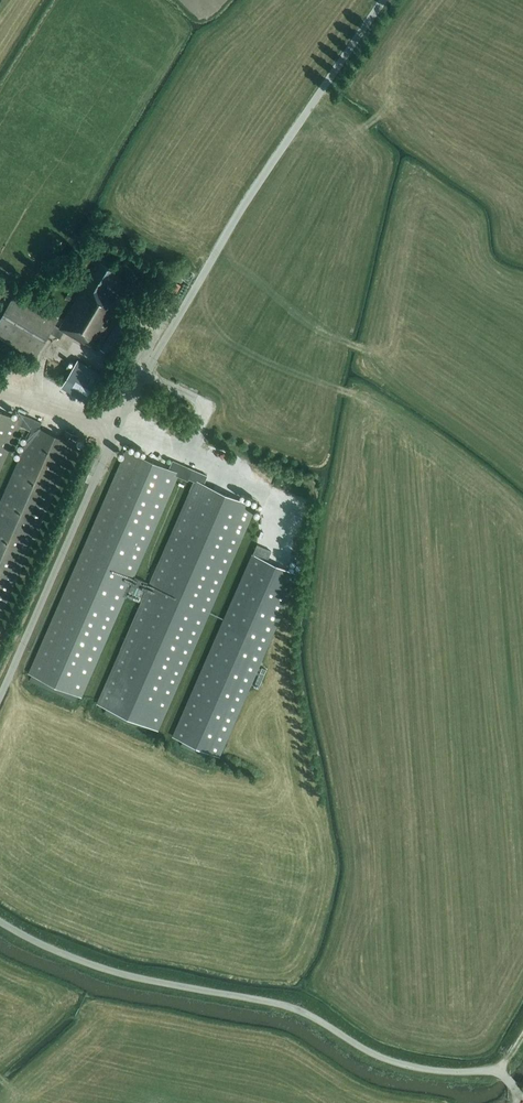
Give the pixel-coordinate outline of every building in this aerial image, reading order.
[(103,289),(115,271),(101,263),(85,289),(83,288),(59,328),(54,325),(58,319),(15,294),(0,319),(0,338),(34,359),(39,352),(50,332),(60,338),(64,331),(85,343),(85,342),(94,347),(122,300),(103,289)] [(130,288),(121,283),(116,292),(124,298),(130,288)] [(127,309),(126,308),(101,349),(114,356),(138,316),(127,309)] [(66,387),(89,402),(105,376),(83,362),(66,387)] [(20,425),(32,430),(0,503),(0,616),(76,444),(74,443),(78,435),(66,430),(62,438),(39,428),(42,422),(24,415),(19,412),(16,418),(0,411),(0,470),(20,425)] [(189,478),(195,480),(98,703),(157,729),(255,506),(204,483),(207,475),(173,460),(169,468),(127,450),(30,673),(81,695),(177,474),(188,479),(189,478)] [(247,475),(257,478),(261,467),(259,466),(260,463),(252,460),(247,475)] [(257,544),(173,736),(219,756),(298,574),(267,560),(271,551),(257,544)] [(139,601),(147,581),(135,576),(127,595),(139,601)] [(266,668),(262,667),(254,685),(258,687),(266,668)] [(13,1076),(22,1065),(17,1061),(8,1071),(13,1076)]
